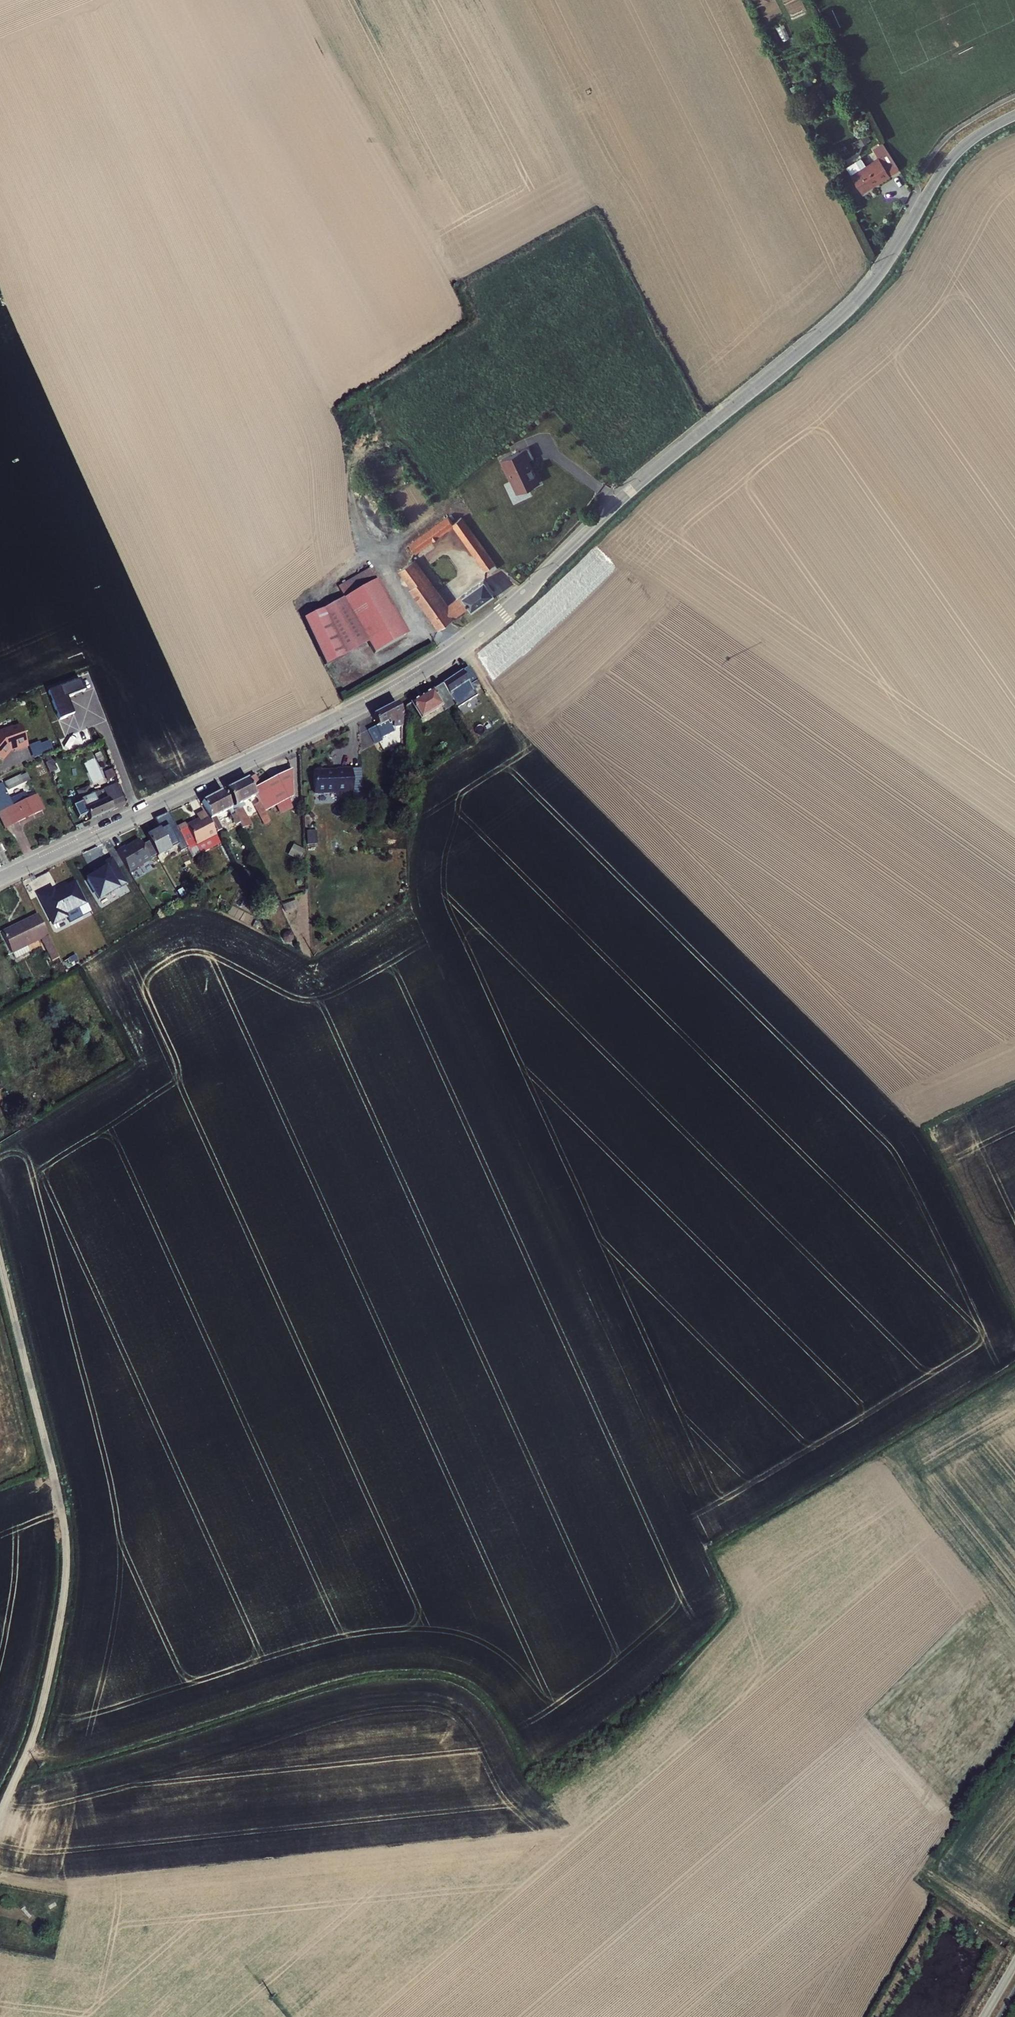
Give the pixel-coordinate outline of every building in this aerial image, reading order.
[(850,168),(859,187),(900,167),(886,141),(874,146),(878,155),(850,168)] [(519,493),(540,483),(529,460),(535,458),(530,447),(503,460),(519,493)] [(498,567),(463,518),(452,526),(485,570),(488,568),(491,572),(498,567)] [(410,547),(414,554),(452,526),(447,519),(410,547)] [(446,607),(413,564),(401,572),(413,588),(410,590),(439,629),(470,607),(471,609),(494,593),(485,580),(446,607)] [(353,592),(381,576),(379,572),(369,573),(349,583),(353,592)] [(353,592),(347,594),(372,639),(378,650),(411,631),(381,576),(353,592)] [(372,639),(347,594),(306,617),(303,618),(324,666),(327,664),(372,639)] [(464,664),(456,668),(461,677),(464,682),(471,678),(464,664)] [(471,693),(464,682),(461,677),(456,668),(434,681),(446,702),(448,706),(471,693)] [(446,702),(434,681),(401,699),(411,716),(433,704),(435,708),(446,702)] [(77,683),(49,694),(54,707),(82,695),(77,683)] [(396,708),(373,717),(378,729),(369,733),(375,747),(386,742),(384,738),(394,734),(394,733),(404,729),(403,724),(396,708)] [(3,758),(11,753),(10,751),(16,749),(17,751),(30,745),(21,725),(14,728),(14,727),(6,730),(3,733),(0,729),(0,754),(3,758)] [(327,783),(345,782),(346,798),(356,798),(354,757),(344,758),(329,759),(329,760),(315,761),(315,758),(307,759),(307,761),(305,761),(306,783),(326,782),(327,783)] [(48,761),(52,770),(59,767),(55,758),(48,761)] [(284,765),(251,781),(252,784),(245,788),(249,795),(255,807),(268,801),(271,807),(282,801),(279,795),(285,792),(284,765)] [(5,780),(9,788),(30,778),(27,771),(21,774),(20,773),(5,780)] [(246,771),(239,775),(245,788),(252,784),(251,781),(246,771)] [(245,788),(239,775),(220,785),(229,801),(225,803),(231,817),(232,819),(234,823),(240,820),(231,804),(235,802),(233,799),(246,792),(249,799),(246,801),(255,818),(260,816),(255,807),(249,795),(245,788)] [(38,791),(23,798),(21,793),(10,798),(2,782),(0,783),(0,810),(3,808),(7,807),(14,821),(45,805),(38,791)] [(90,811),(93,817),(124,802),(114,783),(108,785),(111,792),(106,794),(103,788),(94,793),(90,785),(79,790),(83,798),(74,802),(80,815),(90,811)] [(225,803),(216,787),(195,798),(208,823),(213,821),(209,812),(225,803)] [(0,810),(0,812),(6,824),(14,821),(7,807),(3,808),(0,810)] [(172,829),(181,846),(208,831),(196,808),(188,812),(189,816),(170,826),(172,829)] [(231,817),(227,809),(224,811),(229,820),(232,819),(231,817)] [(170,826),(166,817),(159,821),(165,833),(172,829),(170,826)] [(137,833),(148,853),(170,842),(165,833),(159,821),(137,833)] [(316,844),(316,832),(307,832),(307,845),(316,844)] [(107,848),(119,869),(140,857),(129,837),(121,842),(121,843),(117,845),(116,843),(107,848)] [(300,862),(305,851),(292,845),(288,857),(300,862)] [(7,956),(20,950),(17,944),(31,937),(42,959),(50,955),(29,912),(0,927),(0,941),(7,956)]
